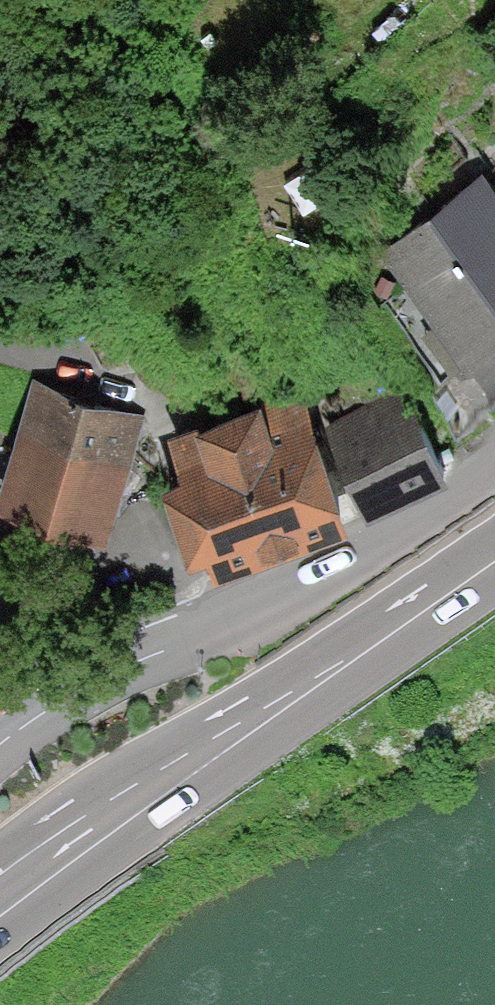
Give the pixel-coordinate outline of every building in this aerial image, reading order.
[(471,165),(352,259),(435,363),(494,316),(494,195),(471,165)] [(40,353),(0,476),(0,494),(80,520),(121,395),(68,378),(73,363),(40,353)] [(399,379),(321,414),(353,488),(432,453),(399,379)] [(332,503),(294,400),(173,443),(211,547),(332,503)]
